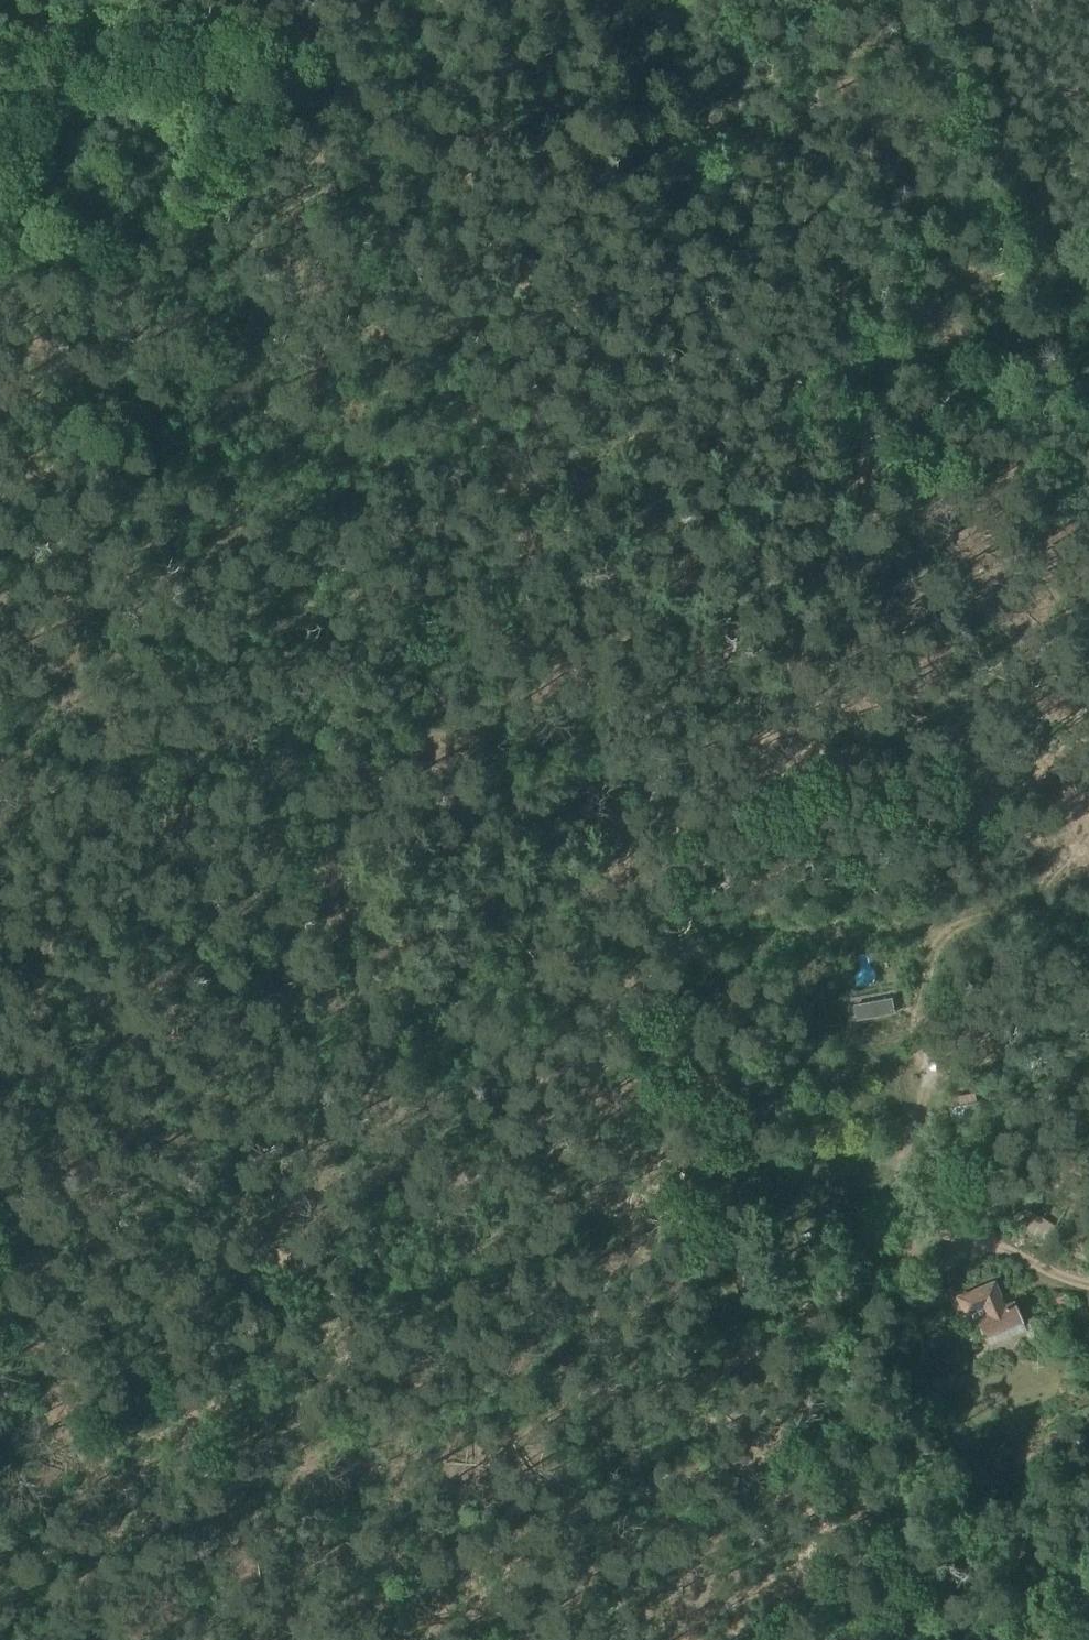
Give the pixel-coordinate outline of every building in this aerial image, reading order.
[(890,999),(853,1005),(856,1021),(894,1014),(890,999)] [(973,1092),(949,1097),(951,1109),(976,1104),(973,1092)] [(984,1314),(976,1318),(985,1338),(989,1347),(1026,1330),(1014,1301),(1005,1304),(995,1280),(957,1295),(965,1316),(983,1309),(984,1314)]
